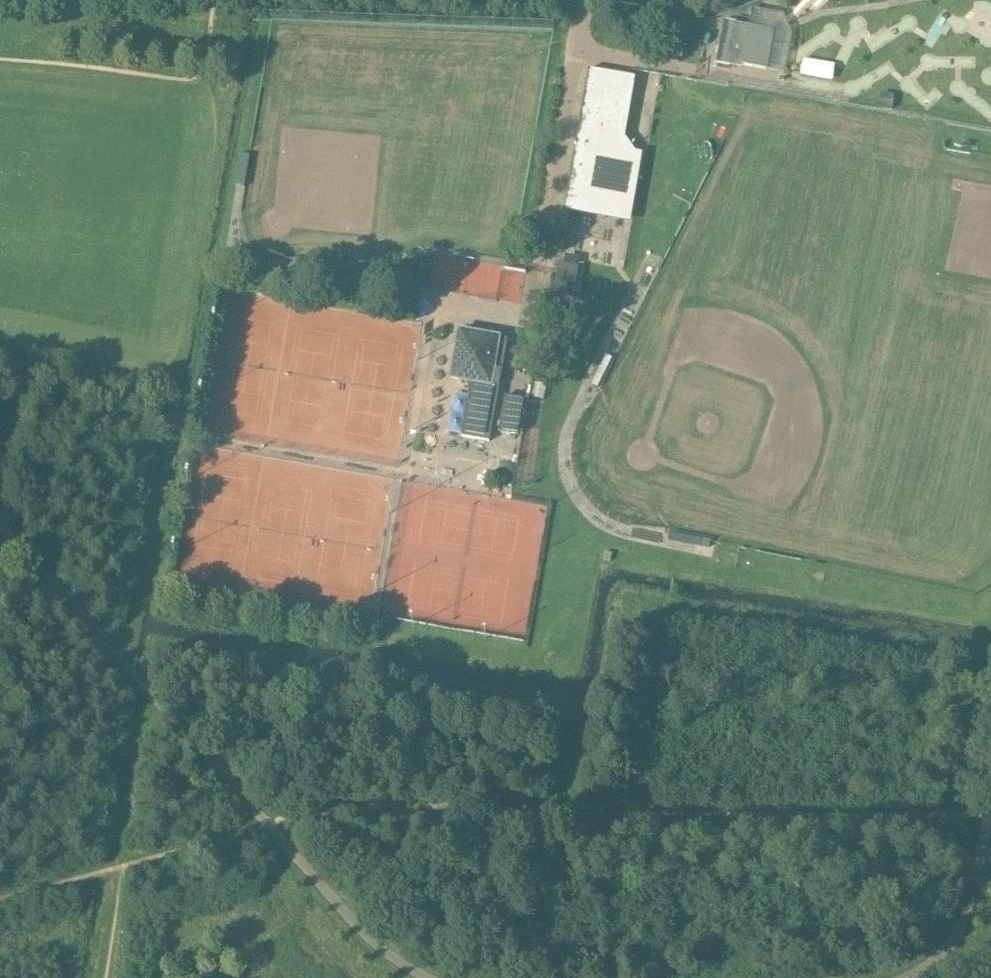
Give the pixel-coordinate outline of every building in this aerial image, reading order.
[(766,69),(774,31),(724,21),(717,63),(729,65),(729,62),(766,69)] [(616,150),(610,142),(618,136),(629,76),(589,69),(576,144),(574,143),(573,148),(575,148),(565,208),(624,218),(635,158),(615,155),(616,150)] [(892,109),(894,95),(883,93),(881,107),(892,109)] [(559,264),(555,288),(575,291),(579,267),(559,264)] [(489,442),(507,339),(460,331),(451,378),(471,381),(461,437),(489,442)] [(527,390),(507,387),(501,422),(521,426),(527,390)]
